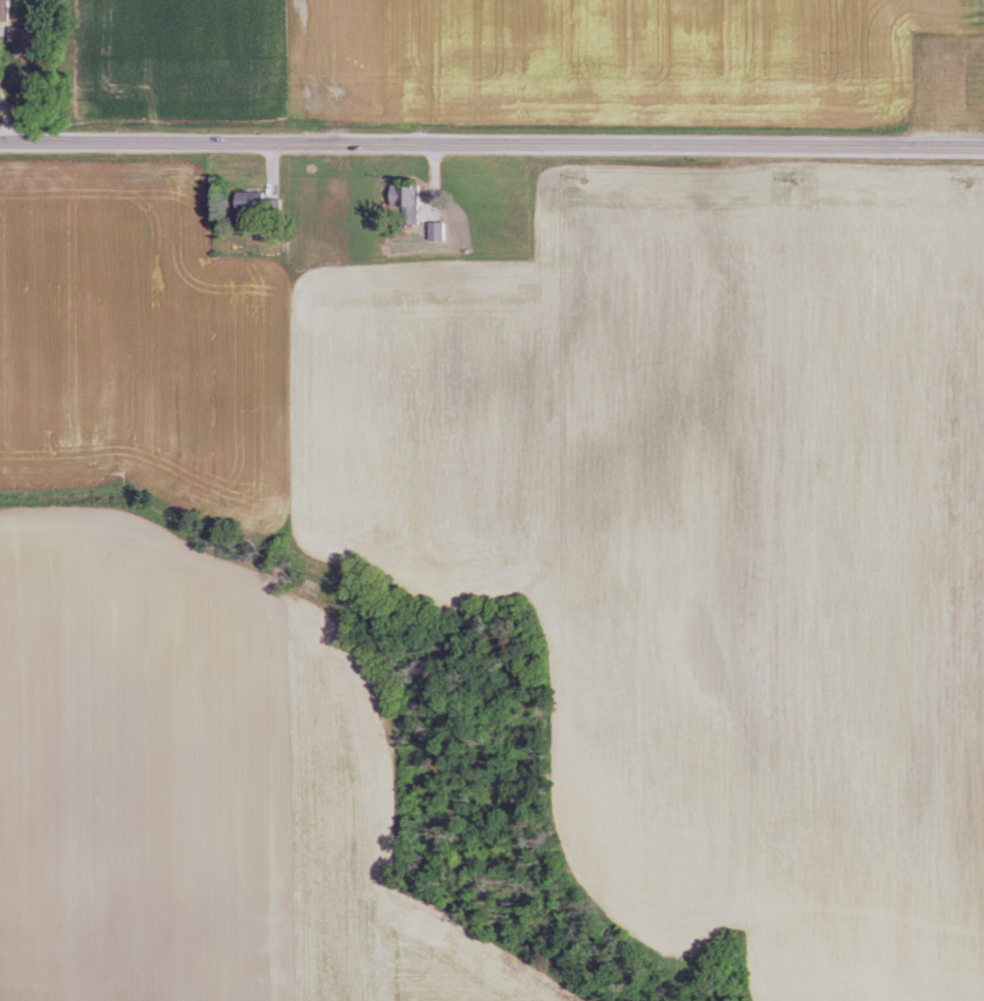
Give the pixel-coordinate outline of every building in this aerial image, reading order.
[(13,23),(13,0),(0,0),(0,23),(13,23)] [(417,187),(394,187),(394,226),(417,226),(417,187)] [(231,213),(279,215),(279,199),(264,199),(264,193),(232,192),(231,213)] [(427,241),(441,241),(441,224),(427,224),(427,241)]
